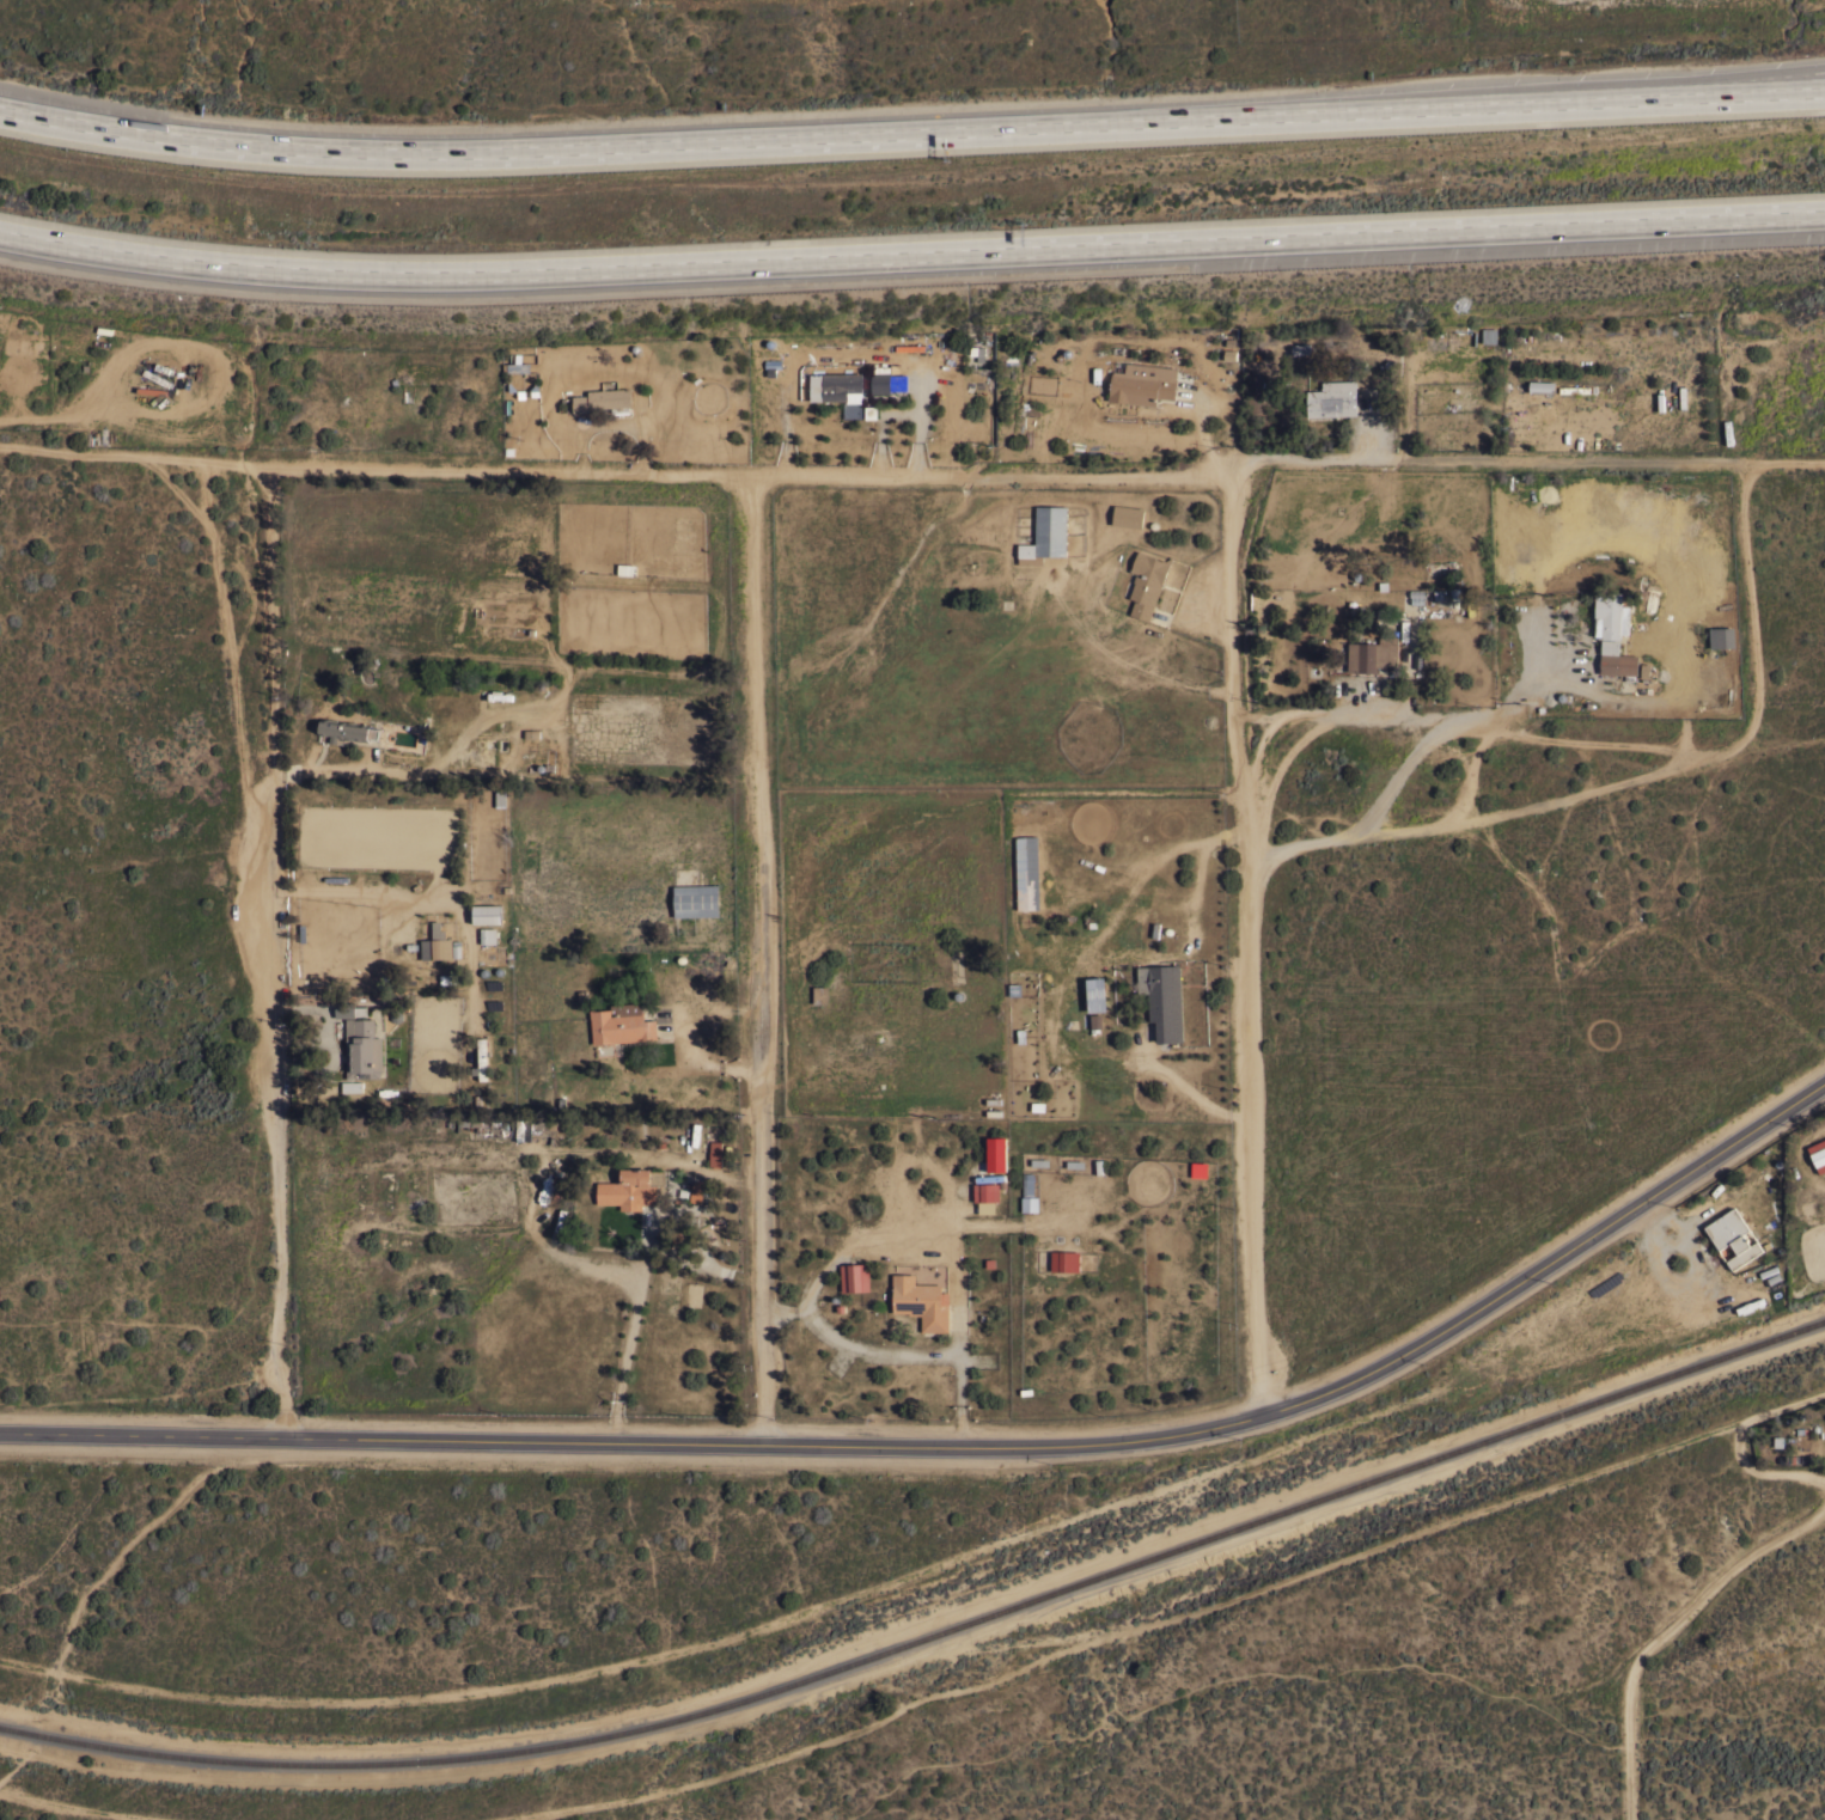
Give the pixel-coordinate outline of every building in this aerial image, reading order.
[(1482,328),(1496,328),(1496,342),(1482,342),(1482,328)] [(1308,342),(1310,353),(1292,354),(1290,343),(1308,342)] [(507,372),(507,371),(502,371),(502,364),(507,362),(514,362),(514,353),(521,353),(521,362),(530,362),(530,371),(507,372)] [(871,366),(881,366),(881,372),(890,371),(891,392),(872,392),(871,366)] [(171,383),(169,387),(142,374),(145,370),(171,383)] [(1177,378),(1174,399),(1156,397),(1156,405),(1109,399),(1111,371),(1177,378)] [(862,373),(862,392),(862,402),(847,402),(847,398),(823,399),(823,401),(810,401),(810,374),(822,374),(862,373)] [(1355,379),(1356,415),(1307,416),(1306,390),(1322,390),(1322,380),(1355,379)] [(1528,391),(1530,380),(1555,381),(1554,392),(1528,391)] [(629,414),(612,415),(611,407),(590,408),(590,411),(573,413),(572,396),(588,395),(587,390),(630,387),(631,405),(628,405),(629,414)] [(1036,505),(1067,506),(1066,555),(1043,555),(1043,564),(1019,563),(1019,556),(1018,556),(1018,543),(1034,543),(1036,505)] [(1148,621),(1129,613),(1134,600),(1136,600),(1136,599),(1129,597),(1135,581),(1133,581),(1135,574),(1137,574),(1137,573),(1130,570),(1137,549),(1167,561),(1170,555),(1172,556),(1148,621)] [(636,564),(636,575),(617,574),(617,563),(636,564)] [(1594,636),(1595,616),(1594,616),(1595,598),(1594,598),(1594,592),(1620,592),(1620,593),(1632,593),(1632,605),(1629,605),(1629,634),(1619,633),(1619,639),(1600,639),(1600,637),(1594,636)] [(1735,627),(1709,628),(1710,648),(1735,648),(1735,627)] [(1398,636),(1396,667),(1378,666),(1377,673),(1355,671),(1357,641),(1379,642),(1379,635),(1380,635),(1398,636)] [(1599,673),(1601,639),(1619,640),(1618,653),(1638,654),(1637,674),(1599,673)] [(337,737),(336,743),(329,741),(330,735),(318,733),(321,716),(370,723),(370,727),(379,728),(378,739),(367,738),(367,740),(337,737)] [(1017,910),(1039,909),(1037,835),(1015,836),(1017,910)] [(718,884),(719,915),(675,916),(673,885),(718,884)] [(500,904),(500,922),(472,923),(472,904),(500,904)] [(421,939),(432,939),(432,921),(439,920),(440,938),(451,938),(452,958),(422,959),(421,939)] [(495,927),(495,942),(481,942),(481,927),(495,927)] [(452,940),(454,940),(453,928),(458,928),(459,940),(460,940),(460,957),(453,957),(452,940)] [(1182,1040),(1156,1042),(1155,1020),(1149,1020),(1148,993),(1137,993),(1137,965),(1179,964),(1182,1040)] [(462,972),(463,982),(445,983),(444,973),(462,972)] [(1088,977),(1089,1011),(1108,1010),(1107,976),(1088,977)] [(828,985),(828,1002),(812,1002),(813,985),(828,985)] [(354,1001),(354,1006),(367,1006),(367,1014),(354,1014),(354,1016),(335,1016),(335,1001),(354,1001)] [(591,1018),(590,1018),(590,1009),(594,1008),(594,1009),(610,1008),(610,1004),(640,1002),(641,1010),(643,1010),(643,1020),(655,1019),(657,1038),(593,1044),(591,1018)] [(346,1018),(354,1018),(374,1018),(374,1036),(382,1036),(382,1070),(380,1070),(380,1077),(346,1077),(346,1018)] [(478,1077),(477,1077),(477,1074),(471,1074),(471,1065),(477,1065),(477,1062),(478,1062),(478,1057),(477,1057),(477,1052),(478,1052),(477,1049),(476,1046),(477,1046),(477,1045),(476,1045),(476,1039),(478,1039),(478,1037),(486,1037),(487,1039),(488,1039),(488,1044),(487,1044),(487,1051),(489,1051),(489,1055),(487,1055),(487,1062),(488,1062),(489,1067),(488,1067),(488,1080),(484,1080),(484,1081),(480,1081),(480,1080),(478,1080),(478,1077)] [(361,1081),(361,1091),(342,1092),(342,1081),(361,1081)] [(531,1118),(531,1119),(542,1119),(542,1120),(556,1120),(556,1128),(556,1130),(564,1130),(564,1144),(550,1144),(550,1134),(531,1135),(531,1140),(515,1140),(515,1118),(531,1118)] [(987,1171),(1008,1171),(1007,1136),(986,1137),(987,1171)] [(1806,1147),(1824,1138),(1824,1170),(1819,1173),(1806,1147)] [(721,1165),(709,1165),(709,1154),(712,1154),(712,1140),(721,1140),(721,1165)] [(641,1203),(641,1209),(619,1209),(619,1203),(597,1203),(597,1181),(621,1181),(621,1168),(651,1168),(651,1169),(664,1169),(664,1201),(655,1201),(655,1203),(641,1203)] [(714,1183),(712,1196),(702,1193),(701,1203),(689,1201),(694,1179),(714,1183)] [(973,1183),(974,1201),(999,1201),(999,1182),(973,1183)] [(995,1213),(996,1202),(978,1202),(978,1212),(995,1213)] [(1748,1229),(1742,1234),(1750,1245),(1756,1240),(1762,1250),(1732,1270),(1726,1260),(1737,1253),(1728,1241),(1719,1248),(1703,1227),(1734,1207),(1748,1229)] [(1051,1272),(1051,1251),(1079,1251),(1079,1272),(1051,1272)] [(840,1265),(868,1263),(869,1291),(841,1293),(840,1265)] [(941,1283),(941,1303),(948,1303),(948,1331),(921,1331),(921,1314),(909,1314),(909,1312),(892,1312),(893,1287),(892,1287),(892,1274),(915,1274),(915,1283),(941,1283)]
